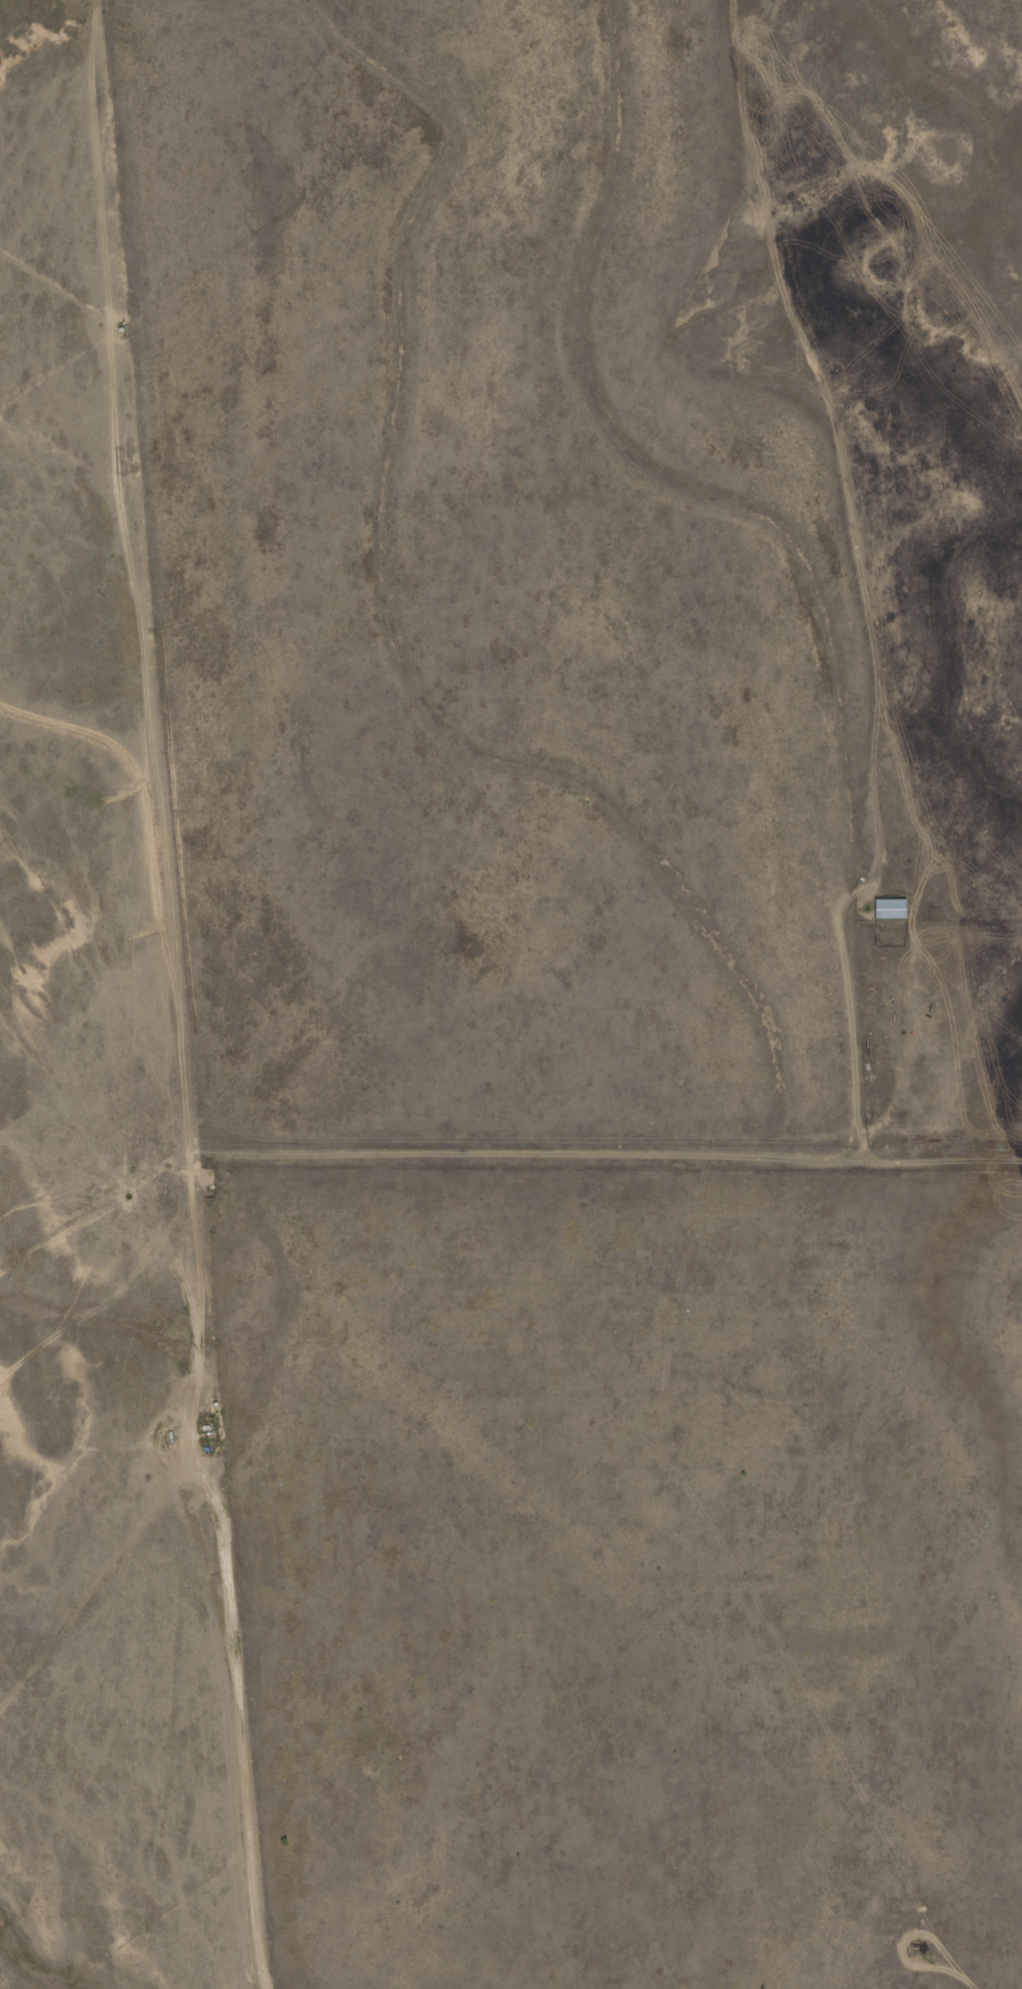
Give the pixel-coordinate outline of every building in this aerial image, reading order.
[(911,898),(880,899),(880,919),(912,918),(911,898)]
